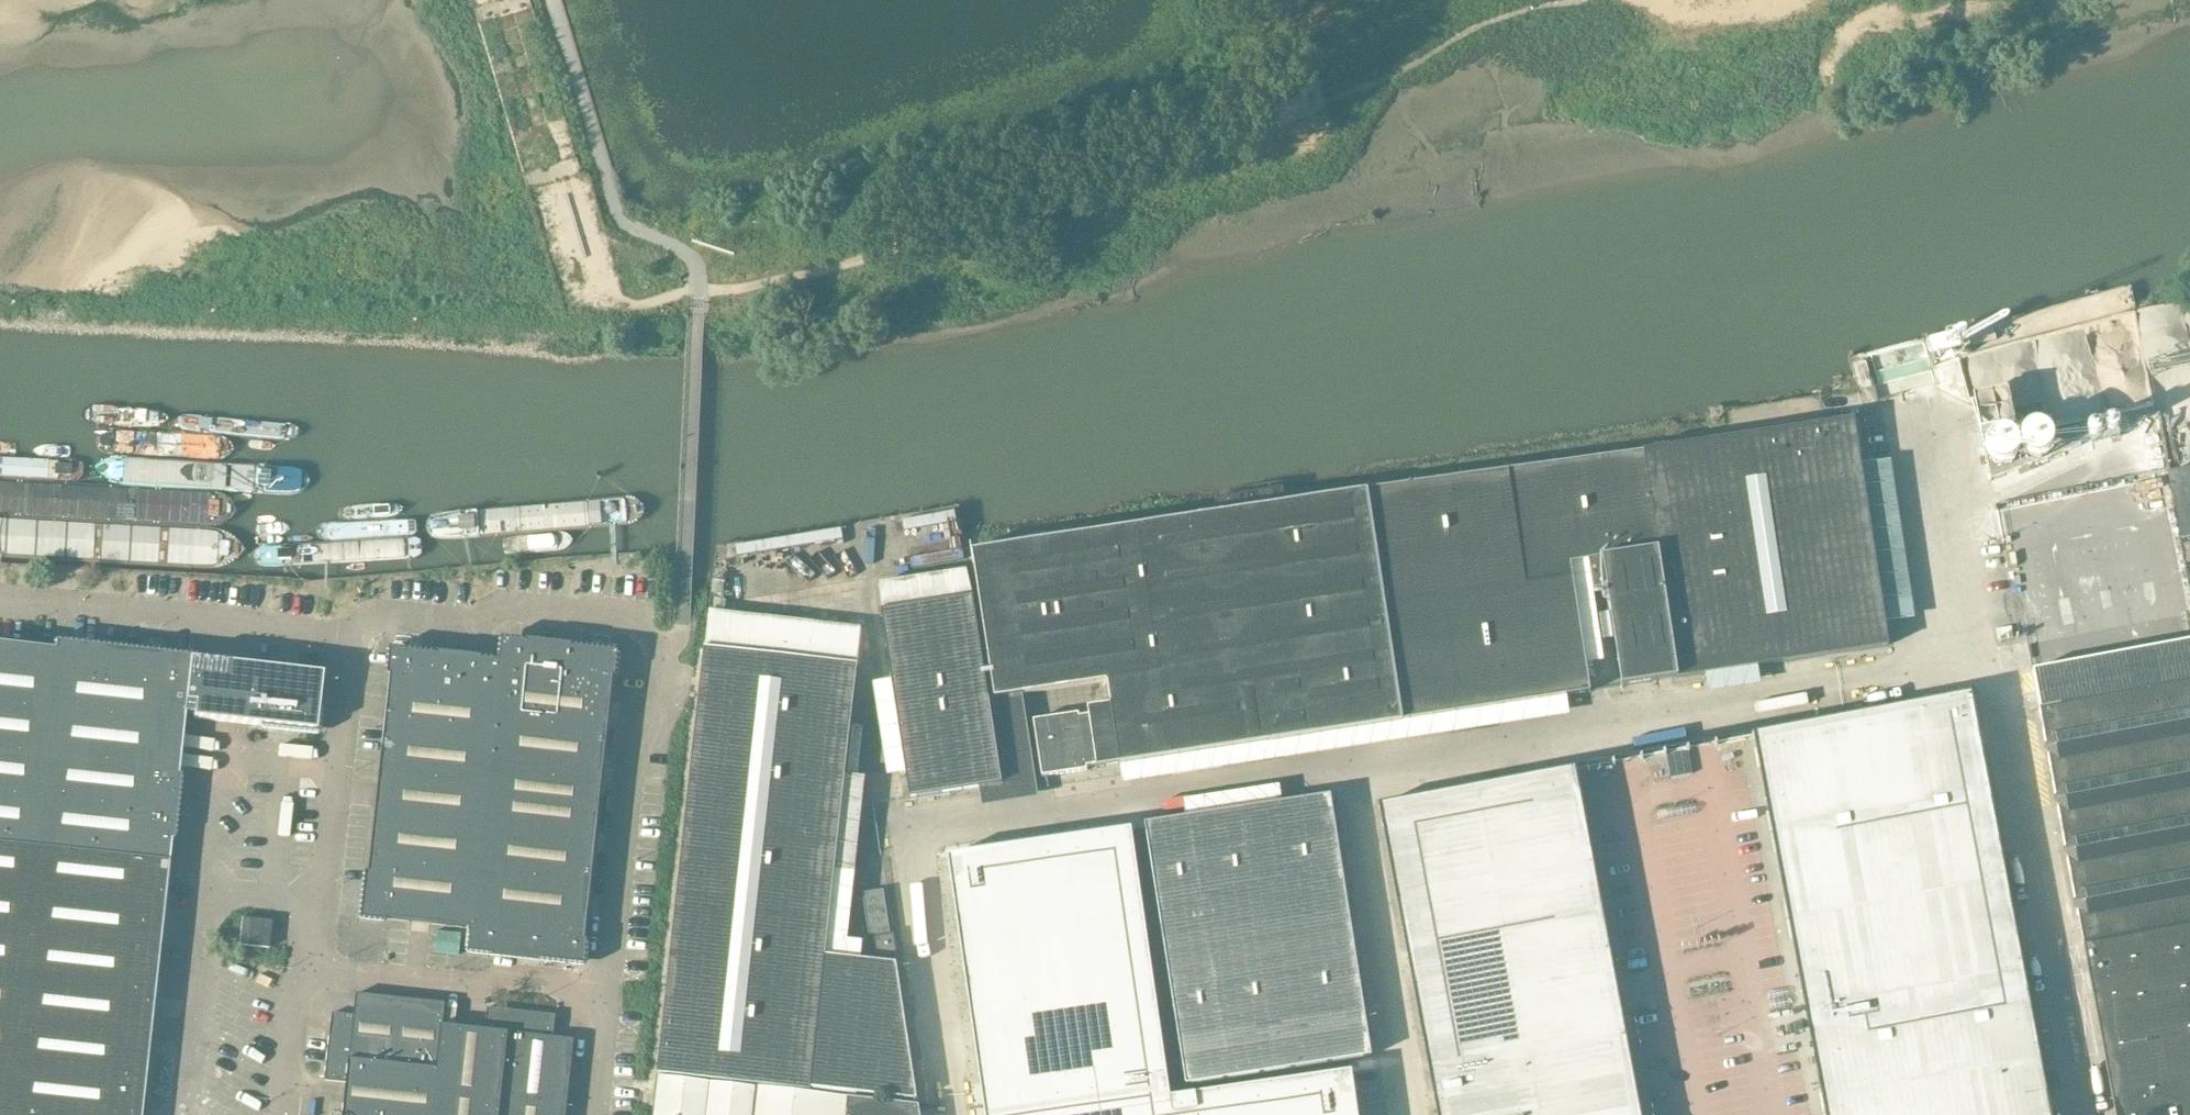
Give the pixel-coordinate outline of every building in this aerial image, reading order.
[(1981,433),(2012,427),(2006,395),(1974,401),(1981,433)] [(1746,437),(1586,461),(1607,589),(1609,602),(1611,613),(1622,686),(1622,687),(1656,682),(1682,678),(1888,646),(1884,624),(1881,602),(1877,579),(1862,481),(1860,465),(1860,464),(1853,422),(1853,420),(1819,425),(1804,428),(1803,423),(1745,432),(1746,437)] [(2045,426),(1983,440),(1991,478),(2080,446),(2075,427),(2047,434),(2045,426)] [(1593,591),(1607,589),(1586,461),(1368,491),(1369,498),(1402,721),(1403,721),(1590,693),(1571,564),(1589,561),(1593,591)] [(2181,540),(2189,538),(2189,469),(2168,474),(2181,540)] [(1403,721),(1402,721),(1369,498),(1368,491),(1286,504),(1283,489),(1216,499),(1218,514),(973,551),(995,699),(1108,682),(1111,705),(1088,708),(1089,716),(1080,718),(1079,715),(1034,721),(1043,778),(1088,771),(1087,768),(1097,766),(1097,769),(1334,733),(1403,721)] [(1002,784),(973,598),(966,570),(880,584),(882,611),(911,798),(1002,784)] [(825,955),(856,666),(861,628),(710,611),(706,649),(706,648),(659,1073),(810,1090),(918,1101),(896,963),(825,955)] [(144,1078),(147,1059),(147,1058),(149,1038),(151,1017),(151,1015),(163,906),(167,867),(167,865),(167,861),(168,858),(170,840),(172,840),(174,838),(175,836),(178,803),(181,778),(179,776),(177,775),(177,773),(182,732),(184,713),(192,714),(192,718),(259,726),(258,728),(261,731),(274,732),(285,733),(316,736),(318,734),(320,721),(321,712),(319,709),(317,709),(320,675),(232,665),(232,663),(230,660),(212,658),(175,654),(168,654),(161,653),(157,652),(150,652),(144,651),(55,641),(52,643),(51,650),(0,644),(0,1114),(140,1114),(144,1078)] [(503,665),(420,656),(414,655),(415,653),(412,650),(401,649),(398,651),(398,653),(394,653),(367,897),(365,897),(362,899),(361,911),(363,913),(366,914),(365,918),(474,929),(472,951),(563,961),(563,964),(565,966),(577,967),(579,965),(580,963),(583,963),(617,655),(613,655),(613,653),(611,650),(599,649),(597,651),(597,653),(506,643),(503,665)] [(2033,674),(2036,693),(2084,946),(2084,947),(2086,954),(2089,972),(2090,977),(2096,1004),(2095,1004),(2098,1020),(2099,1020),(2101,1030),(2100,1030),(2103,1046),(2104,1046),(2106,1055),(2104,1056),(2107,1072),(2109,1072),(2110,1081),(2109,1082),(2112,1098),(2113,1098),(2115,1107),(2114,1108),(2115,1114),(2189,1114),(2189,644),(2033,674)] [(1920,703),(1753,735),(1753,738),(1804,1007),(1812,1047),(1821,1096),(2039,1055),(1981,747),(1978,729),(1971,693),(1938,700),(1920,703)] [(1379,805),(1406,951),(1409,964),(1437,1114),(1455,1114),(1504,1106),(1630,1082),(1634,1081),(1631,1062),(1622,1016),(1614,976),(1576,772),(1575,768),(1379,805)] [(1371,1056),(1330,796),(1145,824),(1186,1086),(1315,1065),(1371,1056)] [(1118,818),(1168,811),(1166,801),(1116,808),(1118,818)] [(948,857),(984,1108),(985,1114),(1358,1114),(1352,1073),(1352,1072),(1171,1099),(1132,830),(948,857)] [(894,934),(889,934),(883,891),(863,894),(869,938),(873,937),(876,957),(897,953),(894,934)] [(239,946),(268,949),(271,922),(242,919),(239,946)] [(437,931),(436,950),(460,952),(461,932),(437,931)] [(345,1103),(344,1114),(567,1114),(575,1040),(553,1037),(556,1016),(488,1008),(485,1030),(444,1025),(447,1004),(357,994),(355,1016),(333,1013),(325,1081),(347,1084),(345,1103)] [(1821,1096),(1825,1114),(2051,1114),(2050,1111),(2047,1098),(2039,1055),(1821,1096)] [(919,1106),(659,1077),(654,1114),(920,1114),(919,1106)] [(1634,1081),(1630,1082),(1504,1106),(1506,1114),(1641,1114),(1638,1102),(1634,1081)] [(1504,1106),(1455,1114),(1506,1114),(1504,1106)]
